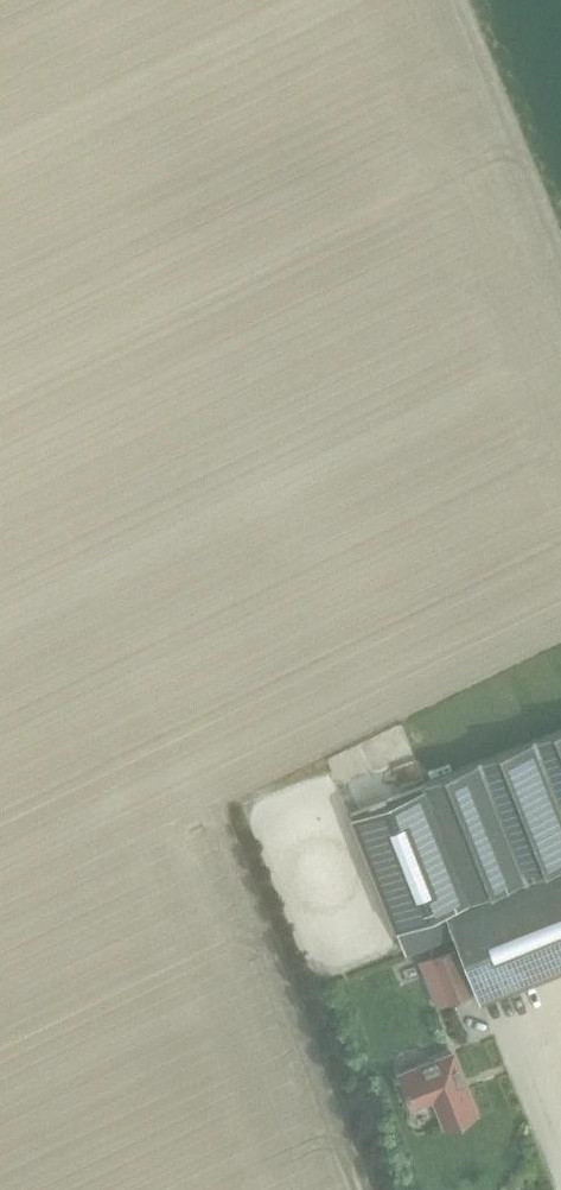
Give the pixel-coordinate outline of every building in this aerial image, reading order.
[(351,812),(395,927),(398,927),(407,951),(454,933),(479,999),(560,967),(560,727),(418,784),(419,786),(399,794),(351,812)] [(454,946),(431,955),(449,1002),(473,992),(454,946)] [(402,1080),(397,1082),(404,1100),(409,1098),(412,1104),(434,1095),(445,1124),(476,1112),(452,1052),(400,1073),(402,1080)]
